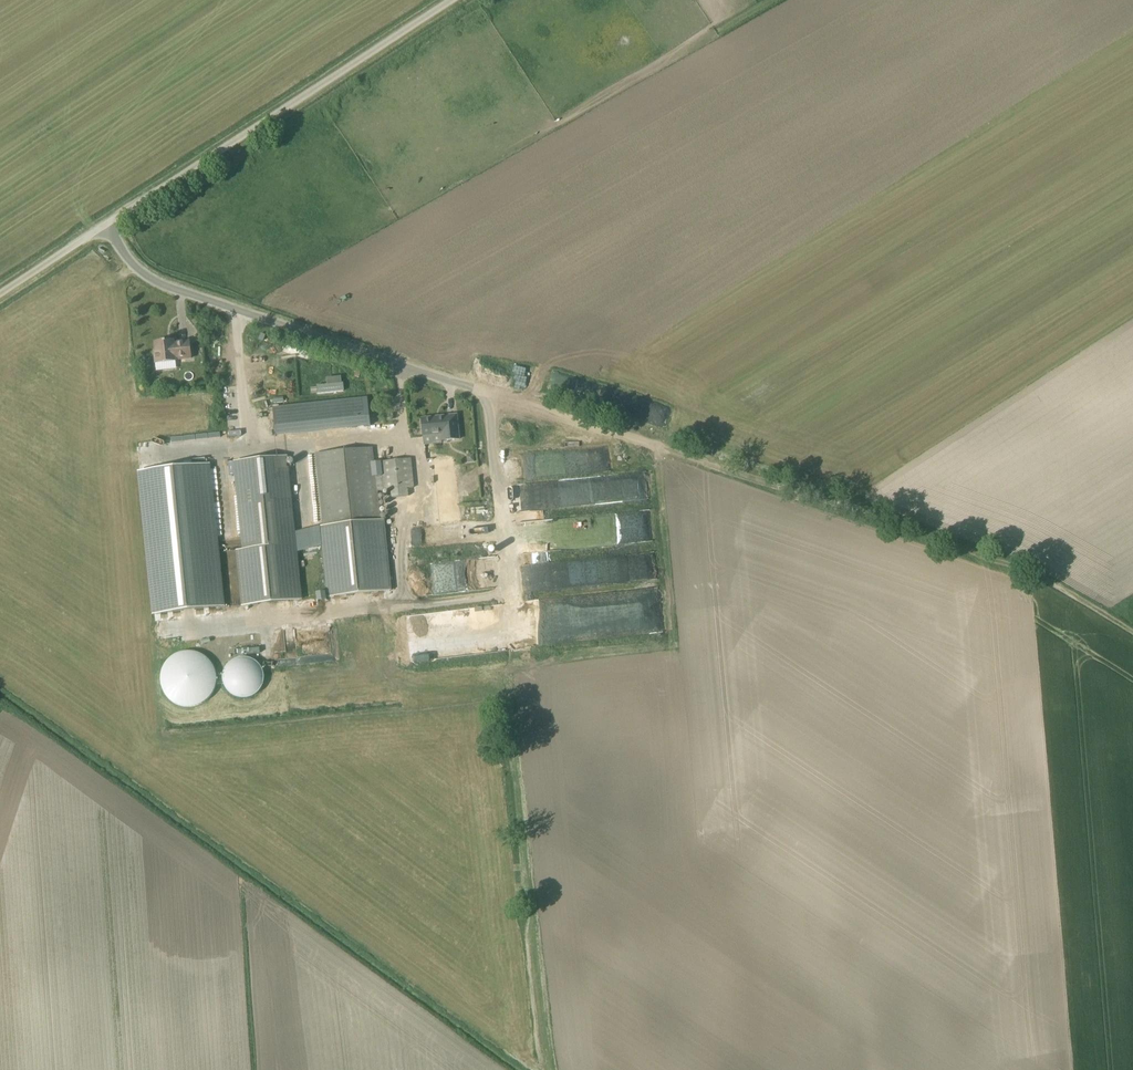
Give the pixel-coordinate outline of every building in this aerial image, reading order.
[(175,340),(175,337),(157,339),(158,348),(156,348),(157,360),(177,358),(177,357),(193,355),(191,338),(175,340)] [(345,380),(324,382),(326,393),(346,390),(345,380)] [(275,437),(370,427),(367,397),(272,407),(275,437)] [(423,436),(450,433),(448,415),(421,418),(423,436)] [(319,527),(324,578),(326,598),(390,592),(383,520),(380,521),(377,491),(390,490),(391,498),(410,496),(409,488),(413,488),(410,458),(374,462),(372,447),(316,453),(324,526),(319,527)] [(238,550),(244,606),(300,600),(291,494),(290,494),(285,456),(236,461),(244,549),(238,550)] [(434,523),(439,523),(459,521),(452,457),(433,459),(427,460),(434,523)] [(225,606),(212,464),(143,470),(156,613),(225,606)] [(491,517),(491,505),(467,506),(468,518),(491,517)] [(652,512),(625,511),(625,534),(627,534),(627,540),(651,541),(652,512)] [(644,568),(659,565),(656,551),(642,554),(644,568)]
